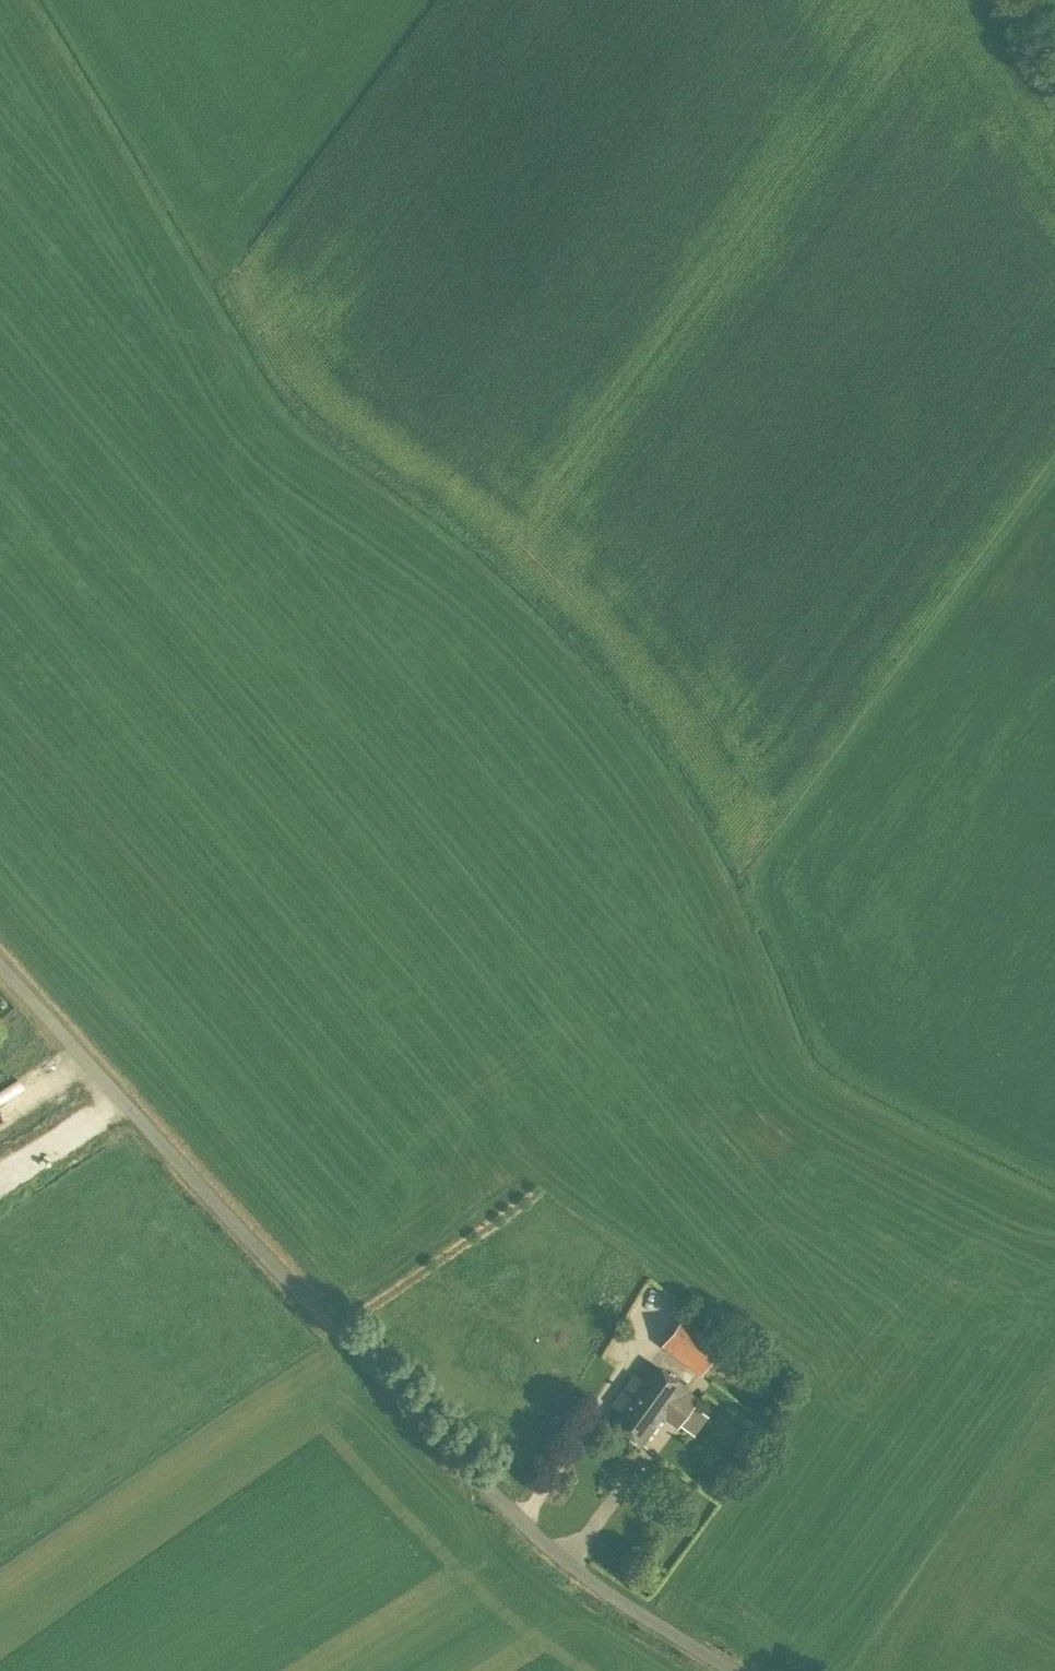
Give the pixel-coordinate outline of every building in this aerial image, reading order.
[(701,1376),(702,1375),(723,1343),(682,1314),(660,1347),(701,1376)] [(688,1390),(651,1363),(639,1379),(635,1376),(613,1407),(619,1412),(611,1424),(643,1446),(662,1419),(676,1429),(696,1400),(687,1393),(688,1390)]
